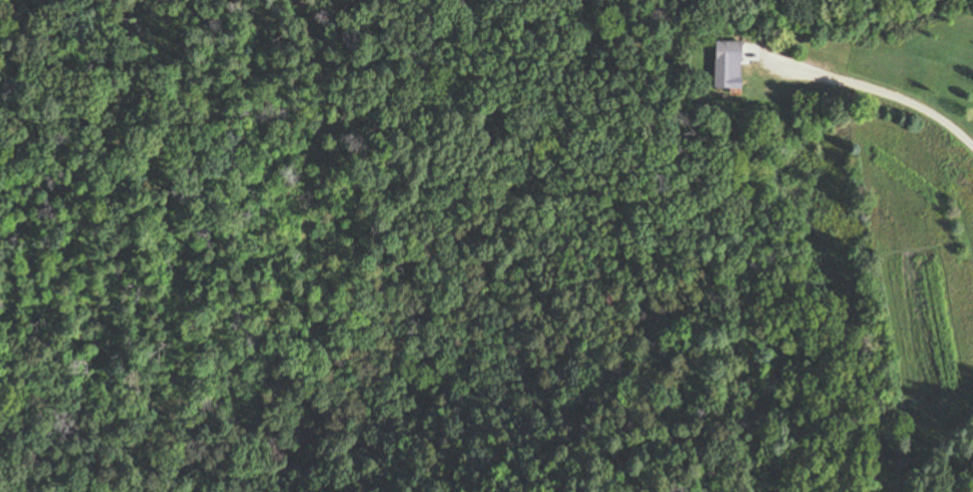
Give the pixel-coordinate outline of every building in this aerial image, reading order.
[(720,90),(748,90),(748,43),(720,43),(720,90)]
